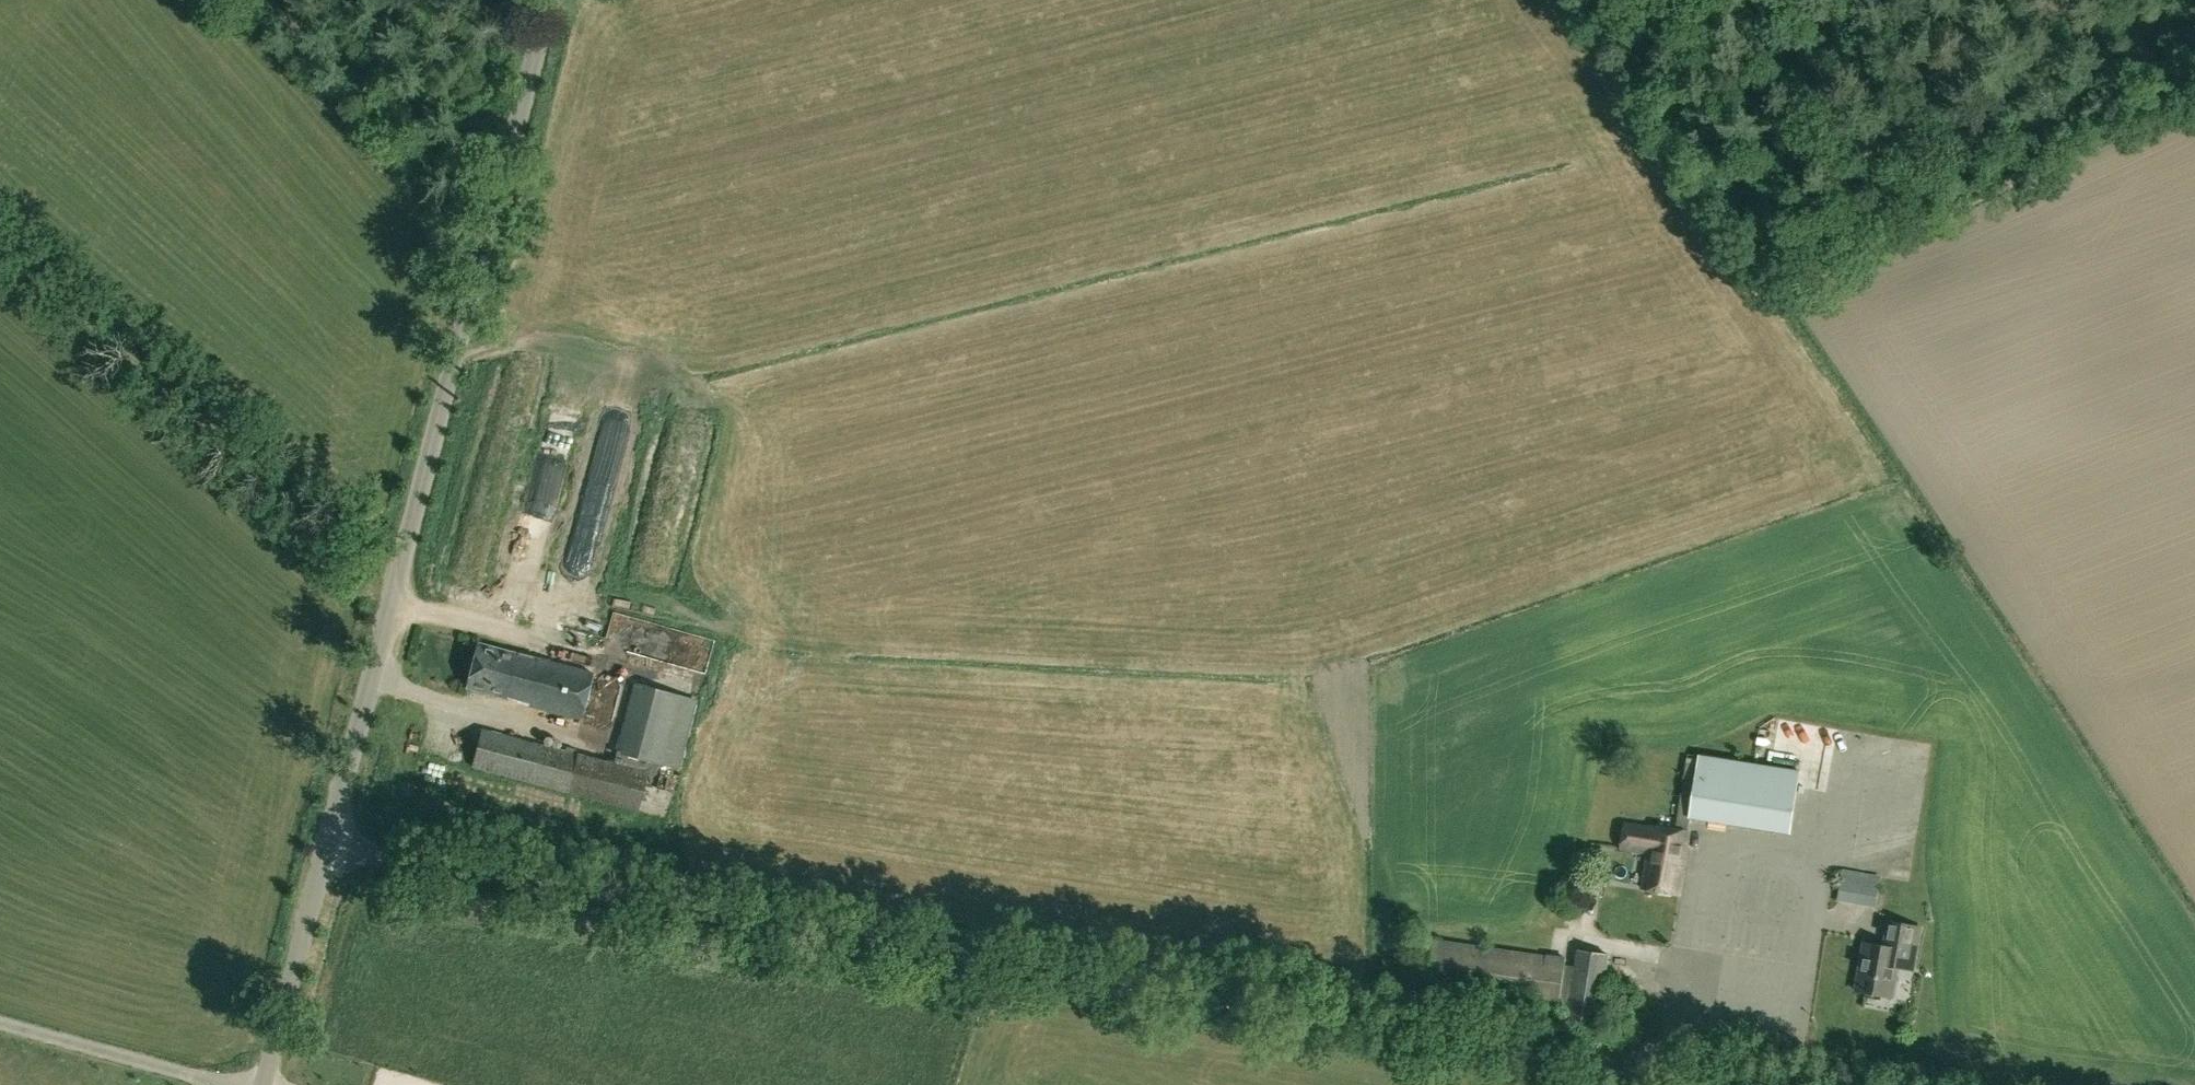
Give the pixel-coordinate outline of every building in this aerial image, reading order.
[(547,492),(577,492),(577,463),(548,463),(547,492)] [(467,690),(581,721),(593,676),(479,645),(467,690)] [(635,685),(618,753),(680,769),(697,701),(635,685)] [(638,811),(649,774),(483,729),(473,766),(638,811)] [(1784,729),(1771,736),(1780,753),(1793,746),(1784,729)] [(1690,819),(1791,834),(1801,770),(1700,755),(1690,819)] [(1652,827),(1652,828),(1626,824),(1622,849),(1649,853),(1644,889),(1680,894),(1689,832),(1652,827)] [(1843,869),(1838,898),(1838,901),(1876,908),(1882,876),(1843,869)] [(1857,992),(1892,998),(1897,968),(1914,971),(1921,928),(1890,923),(1885,947),(1866,944),(1857,992)] [(1580,953),(1578,967),(1565,965),(1565,960),(1435,941),(1428,989),(1562,1008),(1562,1002),(1572,1004),(1570,1019),(1597,1023),(1608,957),(1580,953)]
